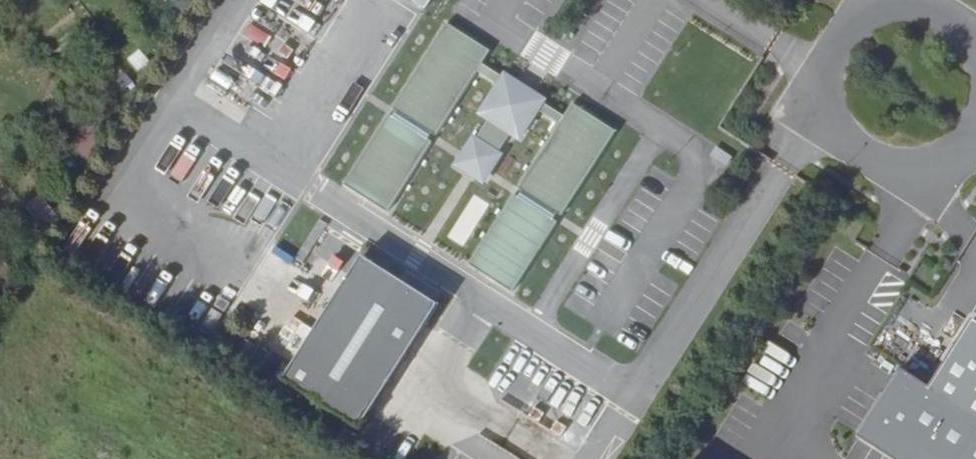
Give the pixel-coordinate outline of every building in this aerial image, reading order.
[(488,51),(444,23),(390,107),(395,110),(392,115),(387,112),(343,182),(386,209),(431,140),(426,137),(428,132),(433,135),(475,71),(480,62),(488,51)] [(480,62),(475,71),(493,82),(499,73),(480,62)] [(545,96),(501,69),(499,73),(493,82),(474,112),(484,118),(474,135),(469,132),(450,163),(482,183),(501,152),(497,149),(507,133),(517,139),(536,110),(542,101),(545,96)] [(542,101),(536,110),(556,122),(561,113),(542,101)] [(611,130),(568,102),(561,113),(556,122),(514,186),(519,190),(516,194),(511,191),(467,261),(510,289),(554,219),(550,216),(553,211),(557,214),(611,130)] [(259,227),(275,202),(252,187),(236,212),(259,227)] [(39,194),(23,206),(40,227),(55,214),(39,194)] [(469,195),(460,214),(475,221),(484,202),(469,195)] [(280,378),(357,428),(436,304),(359,255),(280,378)] [(863,430),(907,458),(975,458),(975,323),(973,321),(932,384),(905,366),(863,430)]
